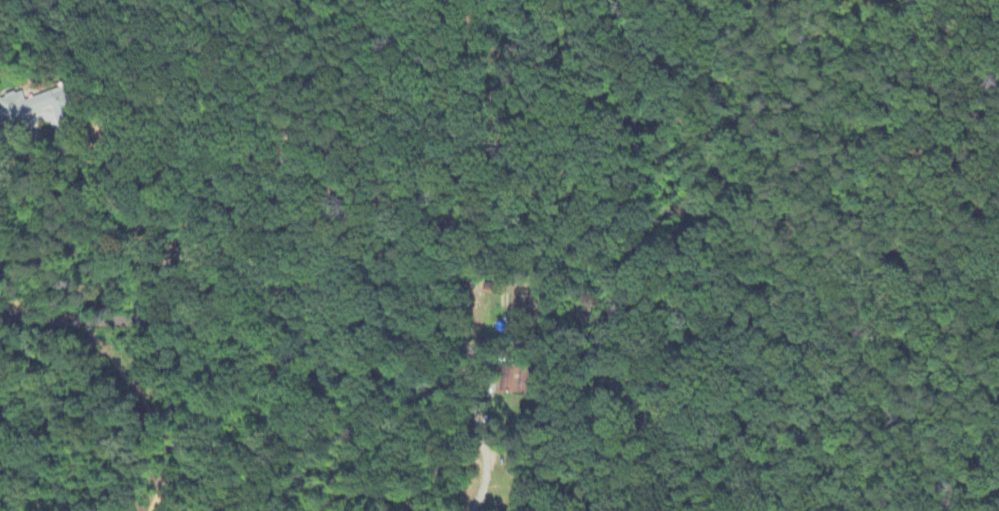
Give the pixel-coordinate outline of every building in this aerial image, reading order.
[(59,129),(77,124),(67,89),(25,101),(23,93),(0,99),(0,102),(3,111),(0,112),(0,123),(1,126),(54,111),(59,129)] [(526,396),(527,368),(502,367),(501,395),(526,396)]
